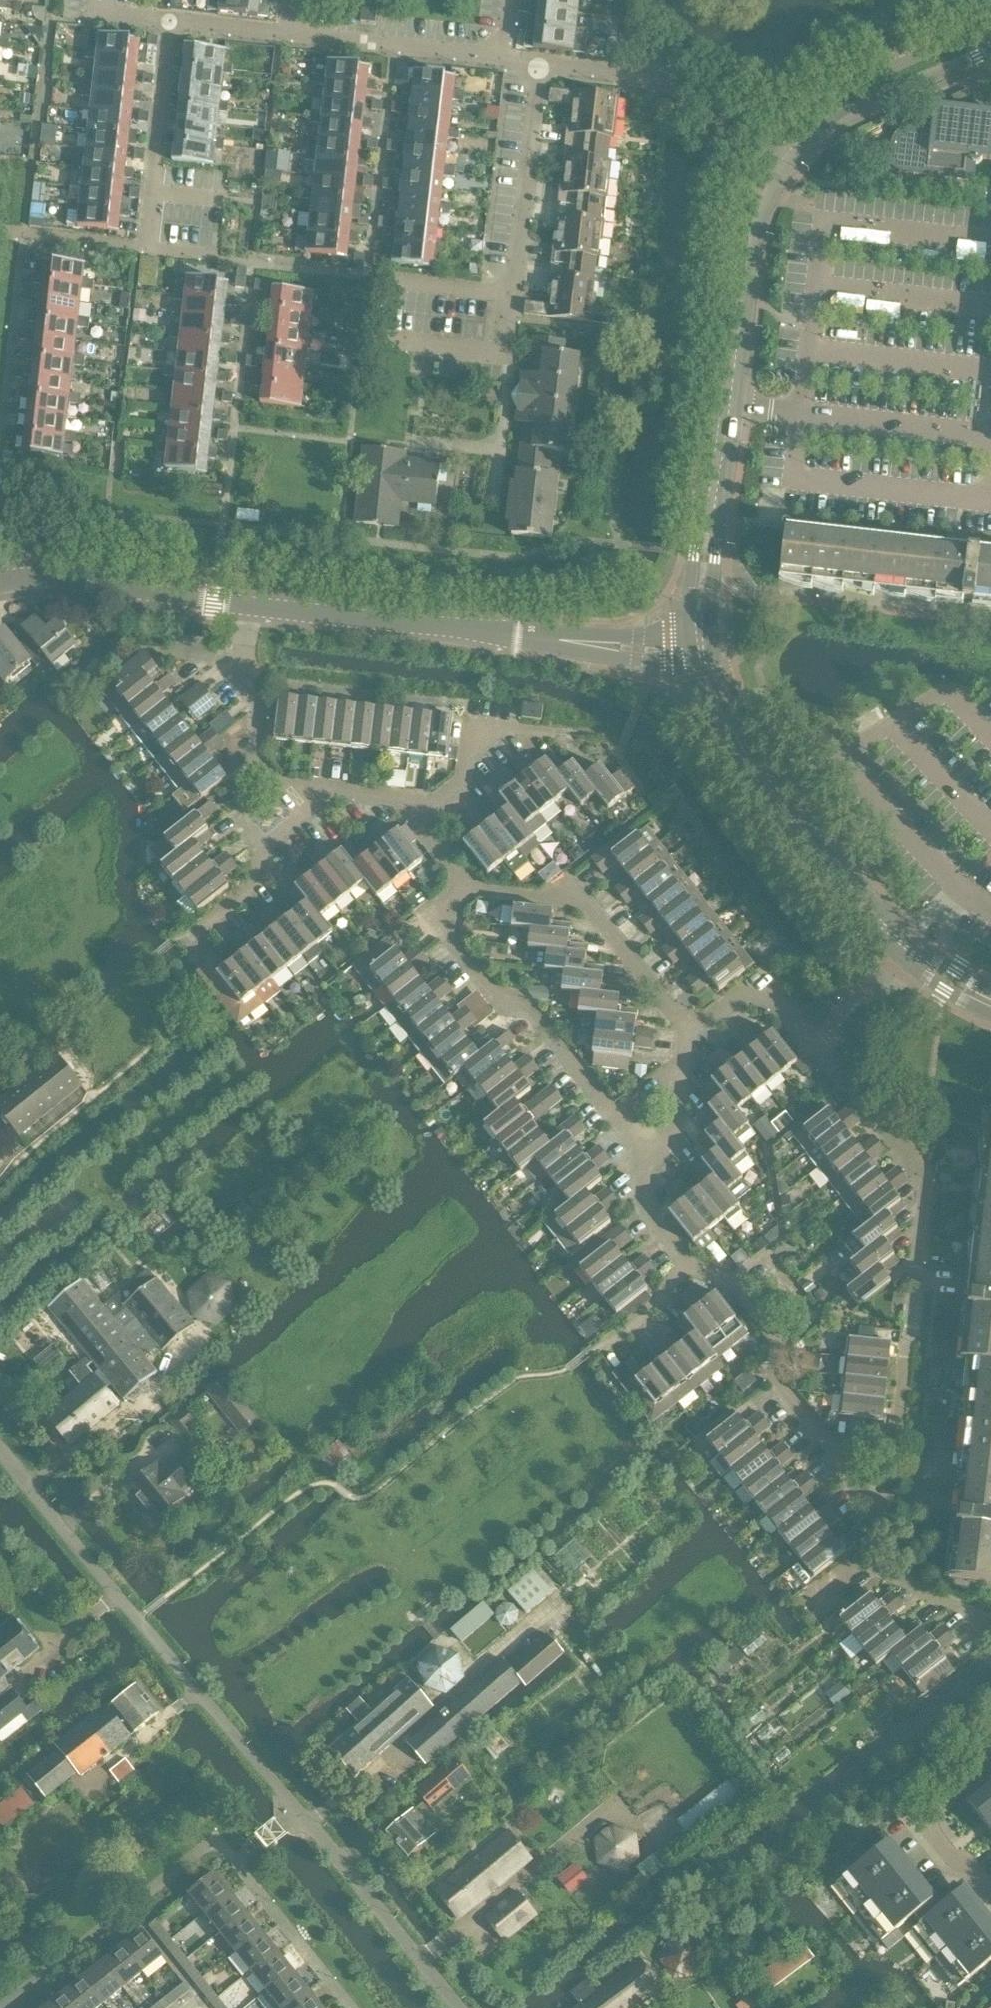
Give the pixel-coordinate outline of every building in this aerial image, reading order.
[(12,11),(14,1),(2,0),(0,0),(0,10),(12,11)] [(258,17),(268,18),(269,7),(259,6),(260,2),(269,3),(269,0),(220,0),(218,12),(258,17)] [(578,14),(579,0),(591,1),(591,0),(539,0),(538,10),(578,14)] [(528,13),(527,23),(537,24),(536,29),(587,35),(588,30),(576,29),(578,14),(538,10),(530,9),(530,4),(520,3),(519,12),(528,13)] [(526,32),(524,47),(534,49),(573,53),(585,55),(587,40),(587,35),(536,29),(537,24),(527,23),(526,32)] [(87,48),(86,53),(137,59),(138,55),(140,39),(100,35),(98,50),(87,48)] [(148,46),(158,47),(159,37),(149,36),(148,46)] [(8,49),(9,40),(0,39),(0,49),(8,49)] [(174,68),(183,70),(183,65),(223,69),(224,64),(225,50),(186,45),(184,60),(175,59),(174,68)] [(97,60),(96,74),(135,79),(137,64),(146,65),(147,56),(138,55),(137,59),(86,53),(86,58),(97,60)] [(316,75),(315,80),(366,86),(366,91),(375,92),(376,82),(367,81),(369,66),(329,61),(327,76),(316,75)] [(183,70),(181,84),(221,88),(222,74),(232,75),(233,65),(224,64),(223,69),(183,65),(183,70)] [(403,95),(412,96),(413,91),(464,97),(464,92),(453,91),(454,76),(415,71),(413,86),(404,85),(403,95)] [(82,87),(82,91),(133,98),(133,93),(135,79),(96,74),(94,88),(82,87)] [(143,84),(153,86),(154,76),(144,75),(143,84)] [(326,86),(325,100),(364,105),(366,91),(366,86),(315,80),(315,85),(326,86)] [(169,107),(179,108),(179,103),(219,107),(219,103),(221,88),(181,84),(180,98),(170,97),(169,107)] [(575,103),(573,115),(616,120),(619,97),(550,89),(549,102),(573,104),(575,103)] [(93,98),(91,112),(131,117),(132,103),(142,104),(143,94),(133,93),(133,98),(82,91),(81,96),(93,98)] [(412,96),(410,110),(450,115),(451,100),(463,102),(464,97),(413,91),(412,96)] [(311,113),(311,118),(362,124),(361,129),(371,130),(372,120),(362,119),(364,105),(325,100),(323,115),(311,113)] [(372,111),(382,112),(383,102),(373,101),(372,111)] [(179,108),(177,122),(217,127),(218,112),(228,113),(229,104),(219,103),(219,107),(179,103),(179,108)] [(391,113),(401,114),(402,104),(393,103),(391,113)] [(935,105),(933,115),(907,126),(905,128),(902,129),(900,131),(898,132),(897,134),(895,136),(894,138),(893,141),(892,143),(891,145),(890,148),(886,147),(886,145),(885,145),(885,147),(885,150),(885,152),(885,154),(886,156),(886,158),(887,160),(888,162),(889,164),(890,165),(892,167),(893,168),(895,170),(898,172),(902,173),(906,174),(974,182),(976,164),(979,164),(981,162),(982,160),(990,160),(990,112),(935,105)] [(398,133),(408,134),(408,129),(459,135),(460,130),(448,129),(450,115),(410,110),(409,124),(399,123),(398,133)] [(78,125),(77,130),(129,136),(129,131),(131,117),(91,112),(90,126),(78,125)] [(139,123),(149,124),(150,114),(140,113),(139,123)] [(566,132),(565,145),(609,150),(610,139),(614,139),(616,120),(573,115),(571,132),(566,132)] [(322,124),(320,139),(360,143),(361,129),(362,124),(311,118),(310,123),(322,124)] [(165,145),(174,146),(175,141),(214,146),(215,141),(217,127),(177,122),(175,136),(166,135),(165,145)] [(408,134),(406,148),(445,153),(447,139),(459,140),(459,135),(408,129),(408,134)] [(77,130),(77,135),(88,136),(87,150),(126,155),(128,141),(137,142),(138,132),(129,131),(129,136),(77,130)] [(307,151),(306,156),(357,162),(357,167),(366,168),(367,159),(358,157),(360,143),(320,139),(319,153),(307,151)] [(368,149),(377,150),(379,140),(369,139),(368,149)] [(175,141),(174,146),(173,161),(212,166),(214,150),(223,152),(224,142),(215,141),(214,146),(175,141)] [(387,151),(396,152),(397,152),(398,142),(388,141),(387,151)] [(568,158),(566,175),(609,180),(611,162),(608,161),(609,150),(565,145),(563,158),(568,158)] [(394,171),(403,172),(404,167),(455,173),(455,168),(444,167),(445,153),(406,148),(404,163),(395,162),(394,171)] [(74,163),(73,168),(124,174),(125,169),(126,155),(87,150),(85,164),(74,163)] [(134,161),(144,162),(145,152),(136,151),(134,161)] [(317,163),(316,177),(355,181),(357,167),(357,162),(306,156),(306,161),(317,163)] [(403,172),(401,187),(441,191),(443,177),(454,178),(455,173),(404,167),(403,172)] [(72,173),(84,175),(82,188),(122,193),(124,179),(133,180),(134,171),(125,169),(124,174),(73,168),(72,173)] [(559,191),(558,204),(606,210),(606,209),(607,199),(609,180),(566,175),(564,192),(559,191)] [(303,190),(302,194),(353,201),(352,205),(362,207),(363,197),(354,196),(355,181),(316,177),(314,191),(303,190)] [(363,187),(373,188),(374,178),(364,177),(363,187)] [(383,189),(392,190),(394,181),(384,179),(383,189)] [(71,187),(69,206),(120,212),(120,208),(122,193),(82,188),(71,187)] [(389,209),(399,211),(399,206),(450,211),(451,206),(439,205),(441,191),(401,187),(400,201),(390,200),(389,209)] [(130,200),(140,201),(141,190),(131,189),(130,200)] [(313,201),(311,215),(351,220),(359,221),(359,225),(369,226),(370,217),(361,216),(362,207),(352,205),(353,201),(302,194),(301,199),(313,201)] [(561,218),(559,235),(602,240),(606,210),(558,204),(556,217),(561,218)] [(69,206),(68,211),(80,212),(78,228),(117,232),(119,217),(129,218),(130,209),(120,208),(120,212),(69,206)] [(399,211),(397,225),(437,229),(438,215),(450,216),(450,211),(399,206),(399,211)] [(298,228),(298,233),(349,239),(348,244),(357,245),(359,235),(349,234),(351,220),(311,215),(310,229),(298,228)] [(378,227),(388,228),(389,219),(379,218),(378,227)] [(385,248),(394,249),(395,244),(446,249),(447,245),(435,243),(437,229),(397,225),(395,239),(386,238),(385,248)] [(349,239),(298,233),(297,237),(309,239),(307,254),(346,258),(348,244),(349,239)] [(553,251),(551,264),(595,269),(599,269),(600,258),(602,240),(559,235),(557,252),(553,251)] [(395,244),(394,249),(393,264),(432,268),(434,253),(446,254),(446,249),(395,244)] [(26,264),(36,265),(37,255),(27,254),(26,264)] [(355,263),(364,264),(365,255),(356,254),(355,263)] [(374,266),(384,267),(385,257),(375,256),(374,266)] [(45,260),(43,275),(42,280),(94,286),(94,281),(83,280),(84,265),(45,260)] [(554,278),(552,295),(595,299),(597,281),(594,280),(595,269),(551,264),(550,277),(554,278)] [(42,285),(40,299),(80,304),(82,290),(93,291),(94,286),(42,280),(43,275),(34,274),(32,284),(42,285)] [(175,291),(174,296),(225,301),(226,296),(228,281),(188,277),(186,292),(175,291)] [(235,288),(245,289),(246,280),(237,278),(235,288)] [(272,307),(311,311),(313,291),(274,287),(265,287),(266,282),(256,281),(255,290),(264,291),(263,297),(269,298),(268,301),(272,302),(272,307)] [(22,302),(31,303),(33,293),(23,292),(22,302)] [(595,299),(552,295),(551,307),(550,305),(526,302),(524,315),(593,322),(595,299)] [(185,302),(184,316),(223,320),(225,306),(234,307),(235,298),(226,296),(225,301),(174,296),(174,300),(185,302)] [(40,299),(39,313),(38,318),(89,324),(90,319),(78,318),(80,304),(40,299)] [(271,312),(269,326),(309,330),(311,311),(272,307),(272,302),(268,301),(263,301),(262,311),(271,312)] [(38,323),(36,337),(76,342),(77,328),(89,329),(89,324),(38,318),(39,313),(29,312),(28,322),(38,323)] [(170,329),(170,334),(221,339),(221,335),(223,320),(184,316),(182,330),(170,329)] [(231,326),(241,327),(242,318),(232,317),(231,326)] [(250,328),(260,330),(261,320),(252,319),(250,328)] [(269,326),(268,340),(267,345),(307,349),(309,330),(269,326)] [(17,340),(27,341),(28,332),(18,331),(17,340)] [(181,340),(179,354),(219,359),(220,344),(230,345),(231,336),(221,335),(221,339),(170,334),(169,339),(181,340)] [(36,337),(34,352),(34,356),(85,363),(86,358),(74,356),(76,342),(36,337)] [(522,373),(517,423),(528,424),(528,432),(524,431),(520,459),(550,463),(552,451),(567,453),(579,355),(563,353),(565,341),(535,338),(531,366),(535,367),(534,374),(522,373)] [(267,350),(265,364),(305,368),(307,349),(267,345),(268,340),(258,339),(257,349),(267,350)] [(33,361),(32,376),(71,380),(73,366),(84,367),(85,363),(34,356),(34,352),(25,351),(24,360),(33,361)] [(166,367),(165,372),(217,378),(217,373),(219,359),(179,354),(178,368),(166,367)] [(227,364),(236,366),(238,356),(228,355),(227,364)] [(246,367),(256,368),(257,358),(247,357),(246,367)] [(265,364),(263,378),(263,383),(302,388),(305,368),(265,364)] [(13,378),(23,380),(24,370),(14,369),(13,378)] [(176,378),(175,392),(214,397),(216,383),(225,384),(226,374),(217,373),(217,378),(165,372),(165,377),(176,378)] [(32,376),(30,390),(29,395),(81,401),(81,396),(69,394),(71,380),(32,376)] [(263,383),(263,378),(254,377),(253,387),(262,388),(261,403),(300,408),(302,388),(263,383)] [(29,400),(27,414),(67,418),(68,404),(80,406),(81,401),(29,395),(30,390),(21,389),(20,398),(29,400)] [(162,405),(161,410),(212,416),(213,411),(214,397),(175,392),(173,406),(162,405)] [(222,403),(232,404),(233,394),(223,393),(222,403)] [(8,416),(18,418),(19,408),(10,407),(8,416)] [(172,416),(170,430),(210,435),(212,421),(221,422),(222,412),(213,411),(212,416),(161,410),(160,415),(172,416)] [(27,414),(26,428),(25,433),(76,439),(77,434),(65,433),(67,418),(27,414)] [(25,433),(26,428),(16,427),(15,437),(25,438),(23,453),(62,458),(64,442),(76,444),(76,439),(25,433)] [(157,443),(157,448),(208,454),(208,449),(210,435),(170,430),(169,445),(157,443)] [(218,441),(228,442),(229,432),(219,431),(218,441)] [(414,461),(414,465),(404,464),(405,452),(364,447),(356,523),(397,528),(400,497),(410,498),(410,502),(436,505),(440,464),(414,461)] [(208,454),(157,448),(156,453),(168,454),(166,470),(205,474),(207,459),(217,460),(218,450),(208,449),(208,454)] [(513,523),(512,535),(545,539),(545,537),(547,521),(551,521),(551,520),(554,495),(554,494),(549,493),(551,476),(552,476),(552,475),(552,471),(549,471),(550,463),(520,459),(518,483),(518,491),(517,491),(516,499),(513,523)] [(238,514),(237,520),(259,522),(259,518),(260,512),(238,510),(238,514)] [(782,528),(782,529),(782,530),(783,530),(783,531),(784,532),(785,532),(785,533),(786,533),(787,533),(788,532),(789,532),(789,531),(790,531),(790,530),(790,529),(790,528),(790,527),(790,526),(789,526),(789,525),(788,525),(787,525),(787,524),(786,524),(785,525),(784,525),(783,526),(782,527),(782,528)] [(780,579),(990,603),(990,557),(980,556),(980,551),(911,543),(910,548),(786,534),(780,579)] [(29,637),(19,645),(37,668),(47,660),(52,666),(77,646),(58,622),(46,630),(36,616),(21,627),(29,637)] [(4,683),(31,661),(19,645),(6,630),(0,635),(0,678),(4,683)] [(113,679),(101,689),(121,715),(171,676),(165,669),(157,675),(154,671),(157,669),(145,654),(131,665),(128,661),(122,665),(110,675),(113,679)] [(171,676),(121,715),(133,730),(167,703),(161,695),(176,683),(171,676)] [(181,700),(189,711),(209,695),(201,684),(181,700)] [(209,695),(189,711),(197,721),(218,705),(209,695)] [(274,740),(294,742),(299,699),(279,696),(274,740)] [(294,742),(313,744),(318,701),(299,699),(294,742)] [(313,744),(332,747),(337,703),(318,701),(313,744)] [(167,703),(133,730),(145,745),(179,718),(167,703)] [(332,747),(351,749),(356,705),(337,703),(332,747)] [(522,719),(541,721),(543,706),(524,704),(523,707),(522,719)] [(351,749),(370,751),(375,708),(356,705),(351,749)] [(370,751),(389,753),(395,710),(375,708),(370,751)] [(389,753),(409,756),(414,712),(395,710),(389,753)] [(409,756),(428,758),(433,714),(414,712),(409,756)] [(433,714),(428,758),(448,760),(453,717),(433,714)] [(179,718),(145,745),(157,760),(191,733),(179,718)] [(191,733),(157,760),(169,775),(218,737),(213,730),(197,741),(191,733)] [(218,737),(169,775),(181,790),(215,764),(208,755),(223,743),(218,737)] [(525,752),(518,757),(555,803),(569,792),(570,791),(545,761),(537,767),(525,752)] [(552,755),(545,761),(570,791),(569,792),(581,807),(582,806),(596,795),(597,794),(572,764),(564,770),(552,755)] [(518,757),(511,763),(524,778),(515,784),(540,815),(555,803),(518,757)] [(579,758),(572,764),(597,794),(596,795),(608,810),(609,809),(635,789),(621,771),(611,779),(600,766),(591,773),(579,758)] [(181,790),(173,796),(186,812),(193,806),(229,778),(242,767),(236,760),(221,772),(215,764),(181,790)] [(488,781),(487,782),(496,793),(497,792),(525,827),(525,826),(533,836),(547,824),(540,815),(515,784),(507,791),(495,776),(488,781)] [(496,793),(490,798),(502,813),(494,820),(519,850),(525,858),(541,845),(534,838),(533,836),(525,826),(525,827),(497,792),(496,793)] [(165,839),(152,849),(164,864),(177,854),(208,830),(202,822),(217,810),(211,802),(165,839)] [(474,811),(467,816),(503,862),(513,875),(529,862),(525,858),(519,850),(494,820),(486,826),(474,811)] [(467,816),(460,822),(472,837),(463,844),(488,874),(503,862),(467,816)] [(378,822),(372,828),(408,874),(423,861),(411,845),(417,840),(406,826),(399,831),(399,830),(390,837),(378,822)] [(372,828),(365,833),(377,848),(368,855),(393,885),(408,874),(372,828)] [(617,862),(624,870),(658,844),(645,828),(626,843),(621,837),(591,860),(602,874),(617,862)] [(164,864),(162,866),(174,881),(205,857),(199,849),(214,837),(208,830),(177,854),(164,864)] [(321,843),(314,848),(350,894),(365,883),(366,882),(341,852),(333,858),(321,843)] [(615,890),(620,897),(669,859),(658,844),(624,870),(630,879),(615,890)] [(348,846),(341,852),(366,882),(365,883),(377,898),(377,897),(393,885),(368,855),(360,861),(348,846)] [(314,848),(307,854),(319,869),(311,875),(335,906),(350,894),(314,848)] [(205,857),(174,881),(186,897),(232,860),(226,853),(211,865),(205,857)] [(641,892),(648,901),(681,874),(669,859),(620,897),(626,904),(641,892)] [(186,897),(177,904),(189,919),(199,912),(229,888),(222,879),(237,867),(232,860),(186,897)] [(291,867),(283,873),(295,888),(296,887),(320,918),(321,917),(335,906),(311,875),(303,882),(291,867)] [(639,921),(644,928),(693,889),(681,874),(648,901),(654,909),(639,921)] [(295,888),(289,893),(301,908),(293,914),(317,945),(332,933),(333,932),(321,917),(320,918),(296,887),(295,888)] [(665,923),(671,931),(705,904),(693,889),(644,928),(650,935),(665,923)] [(662,951),(668,958),(717,919),(705,904),(671,931),(678,939),(662,951)] [(273,905),(266,911),(302,957),(309,965),(324,953),(317,945),(293,914),(285,920),(273,905)] [(502,906),(500,926),(512,927),(512,928),(531,930),(531,929),(570,934),(571,925),(552,923),(553,912),(514,907),(502,906)] [(266,911),(259,916),(271,931),(263,938),(287,968),(302,957),(266,911)] [(689,953),(695,961),(729,934),(717,919),(668,958),(673,965),(689,953)] [(243,929),(236,935),(272,980),(287,968),(263,938),(254,944),(243,929)] [(528,948),(528,949),(536,950),(536,949),(586,956),(587,947),(568,944),(570,934),(531,929),(531,930),(528,948)] [(686,981),(692,988),(740,950),(729,934),(695,961),(701,969),(686,981)] [(236,935),(229,940),(241,955),(233,962),(257,992),(264,1002),(279,990),(272,980),(236,935)] [(354,966),(374,992),(423,954),(418,947),(403,959),(388,940),(354,966)] [(536,950),(533,969),(545,970),(545,971),(554,972),(554,971),(603,977),(604,968),(585,966),(586,956),(536,949),(536,950)] [(740,950),(692,988),(697,995),(712,983),(719,992),(753,966),(740,950)] [(209,965),(198,973),(216,996),(237,1023),(248,1014),(264,1002),(257,992),(233,962),(224,968),(212,953),(205,959),(209,965)] [(374,992),(386,1007),(420,981),(414,972),(429,961),(423,954),(374,992)] [(554,972),(552,990),(562,991),(562,992),(581,995),(581,993),(620,998),(621,989),(602,987),(603,977),(554,971),(554,972)] [(386,1007),(398,1022),(447,984),(442,977),(426,989),(420,981),(386,1007)] [(398,1022),(410,1037),(444,1011),(437,1003),(453,991),(447,984),(398,1022)] [(578,1013),(597,1016),(598,1015),(636,1020),(637,1011),(618,1009),(620,998),(581,993),(581,995),(578,1013)] [(410,1037),(422,1053),(471,1014),(465,1007),(450,1019),(444,1011),(410,1037)] [(422,1053),(434,1068),(468,1041),(461,1033),(476,1021),(471,1014),(422,1053)] [(597,1016),(595,1034),(653,1041),(654,1032),(635,1030),(636,1020),(598,1015),(597,1016)] [(752,1024),(745,1030),(781,1075),(797,1063),(773,1032),(764,1039),(752,1024)] [(745,1030),(738,1035),(750,1050),(742,1056),(766,1087),(781,1075),(745,1030)] [(466,1091),(476,1083),(507,1060),(500,1051),(515,1040),(509,1032),(494,1044),(495,1044),(464,1068),(465,1069),(455,1077),(466,1091)] [(594,1054),(593,1067),(628,1072),(630,1059),(631,1059),(633,1048),(652,1050),(653,1041),(595,1034),(593,1054),(594,1054)] [(446,1084),(455,1077),(465,1069),(464,1068),(495,1044),(494,1044),(489,1037),(474,1049),(468,1041),(434,1068),(446,1084)] [(722,1048),(715,1053),(751,1099),(766,1087),(742,1056),(734,1063),(722,1048)] [(715,1053),(708,1059),(720,1074),(712,1080),(736,1111),(737,1110),(751,1099),(715,1053)] [(19,1136),(81,1086),(56,1055),(0,1100),(0,1113),(19,1136)] [(476,1083),(488,1099),(533,1063),(528,1056),(513,1068),(507,1060),(476,1083)] [(488,1099),(499,1113),(500,1114),(515,1101),(516,1102),(531,1090),(524,1081),(539,1070),(533,1063),(488,1099)] [(712,1080),(705,1086),(717,1101),(709,1107),(733,1138),(734,1137),(741,1147),(755,1135),(748,1126),(749,1125),(737,1110),(736,1111),(712,1080)] [(484,1125),(496,1141),(557,1093),(552,1086),(522,1110),(516,1102),(515,1101),(500,1114),(499,1113),(484,1125)] [(496,1141),(508,1156),(539,1132),(532,1124),(563,1100),(557,1093),(496,1141)] [(709,1107),(702,1113),(714,1128),(705,1134),(730,1165),(731,1164),(738,1174),(752,1163),(745,1153),(746,1152),(741,1147),(734,1137),(733,1138),(709,1107)] [(795,1136),(807,1152),(856,1114),(851,1107),(836,1119),(829,1110),(797,1135),(793,1130),(781,1139),(785,1144),(795,1136)] [(770,1124),(778,1134),(793,1122),(785,1112),(770,1124)] [(990,1113),(962,1361),(975,1362),(950,1578),(990,1582),(990,1113)] [(807,1152),(819,1168),(853,1141),(847,1133),(862,1121),(856,1114),(807,1152)] [(521,1172),(525,1169),(536,1160),(535,1159),(566,1135),(581,1123),(575,1116),(545,1140),(539,1132),(508,1156),(521,1172)] [(525,1169),(536,1183),(578,1150),(571,1142),(586,1130),(581,1123),(566,1135),(535,1159),(536,1160),(525,1169)] [(705,1134),(699,1140),(710,1155),(702,1161),(727,1192),(727,1191),(736,1202),(751,1190),(742,1179),(738,1174),(731,1164),(730,1165),(705,1134)] [(819,1168),(830,1183),(880,1144),(874,1137),(859,1149),(853,1141),(819,1168)] [(830,1183),(842,1198),(876,1171),(870,1163),(885,1151),(880,1144),(830,1183)] [(536,1183),(548,1198),(604,1153),(599,1146),(584,1158),(578,1150),(536,1183)] [(548,1198),(559,1212),(570,1204),(571,1204),(586,1192),(587,1193),(602,1181),(595,1172),(610,1160),(604,1153),(548,1198)] [(702,1161),(695,1167),(707,1182),(699,1188),(724,1219),(731,1228),(746,1216),(739,1207),(739,1206),(736,1202),(727,1191),(727,1192),(702,1161)] [(842,1198),(854,1213),(903,1175),(898,1168),(883,1179),(876,1171),(842,1198)] [(854,1213),(865,1228),(866,1228),(900,1202),(894,1193),(909,1182),(903,1175),(854,1213)] [(679,1180),(672,1185),(709,1231),(724,1219),(699,1188),(691,1195),(679,1180)] [(672,1185),(665,1191),(677,1206),(668,1213),(693,1243),(700,1252),(716,1240),(709,1231),(672,1185)] [(546,1224),(558,1239),(613,1195),(608,1188),(593,1200),(587,1193),(586,1192),(571,1204),(570,1204),(559,1212),(555,1215),(556,1216),(546,1224)] [(613,1195),(558,1239),(571,1255),(611,1223),(604,1214),(619,1202),(613,1195)] [(845,1244),(857,1258),(865,1252),(866,1252),(897,1229),(890,1220),(905,1209),(900,1202),(866,1228),(865,1228),(853,1237),(854,1237),(845,1244)] [(580,1269),(592,1284),(623,1260),(617,1252),(632,1240),(621,1226),(570,1266),(575,1273),(580,1269)] [(850,1264),(862,1279),(863,1279),(893,1255),(887,1247),(902,1235),(897,1229),(866,1252),(865,1252),(857,1258),(850,1264)] [(739,1268),(749,1260),(741,1250),(731,1259),(739,1268)] [(863,1279),(862,1279),(847,1290),(860,1307),(891,1283),(884,1274),(899,1262),(893,1255),(863,1279)] [(592,1284),(604,1299),(650,1263),(645,1256),(629,1268),(623,1260),(592,1284)] [(650,1263),(604,1299),(617,1315),(647,1291),(640,1282),(655,1270),(650,1263)] [(147,1270),(103,1308),(144,1359),(158,1348),(162,1353),(194,1326),(156,1279),(155,1279),(147,1270)] [(190,1295),(195,1317),(217,1325),(235,1309),(230,1286),(207,1279),(190,1295)] [(103,1308),(81,1282),(48,1308),(89,1358),(123,1400),(124,1401),(157,1374),(144,1359),(103,1308)] [(695,1285),(688,1291),(734,1349),(750,1336),(743,1328),(716,1293),(707,1300),(695,1285)] [(688,1291),(681,1296),(693,1311),(685,1318),(711,1352),(712,1351),(719,1360),(734,1349),(688,1291)] [(685,1318),(678,1323),(690,1338),(682,1344),(708,1379),(724,1366),(719,1360),(712,1351),(711,1352),(685,1318)] [(662,1336),(655,1341),(693,1391),(708,1379),(682,1344),(673,1351),(662,1336)] [(848,1338),(845,1358),(889,1363),(891,1343),(848,1338)] [(655,1341),(648,1347),(659,1362),(651,1368),(678,1402),(693,1391),(655,1341)] [(845,1358),(843,1377),(887,1382),(889,1363),(845,1358)] [(629,1373),(619,1381),(652,1423),(678,1402),(651,1368),(643,1374),(631,1359),(624,1365),(629,1373)] [(85,1361),(70,1373),(82,1388),(47,1417),(71,1446),(118,1406),(87,1368),(89,1366),(85,1361)] [(843,1377),(841,1396),(884,1401),(887,1382),(843,1377)] [(257,1421),(225,1381),(213,1390),(209,1384),(204,1389),(208,1394),(212,1391),(245,1431),(257,1421)] [(884,1401),(841,1396),(839,1416),(882,1421),(884,1401)] [(195,1417),(189,1410),(173,1423),(179,1430),(195,1417)] [(702,1434),(719,1456),(765,1420),(760,1413),(745,1425),(738,1416),(737,1417),(732,1410),(702,1434)] [(721,1479),(731,1471),(762,1447),(756,1439),(771,1427),(765,1420),(719,1456),(709,1464),(721,1479)] [(731,1471),(743,1486),(789,1450),(783,1443),(768,1455),(762,1447),(731,1471)] [(743,1486),(755,1501),(786,1477),(779,1469),(794,1457),(789,1450),(743,1486)] [(936,1452),(934,1463),(952,1465),(953,1454),(936,1452)] [(128,1490),(129,1489),(155,1520),(154,1521),(155,1522),(185,1497),(184,1496),(183,1497),(180,1493),(191,1484),(172,1460),(160,1470),(157,1466),(158,1465),(157,1464),(128,1489),(128,1490)] [(755,1501),(767,1516),(813,1481),(807,1474),(792,1485),(786,1477),(755,1501)] [(767,1516),(778,1532),(809,1507),(803,1499),(818,1488),(813,1481),(767,1516)] [(778,1532),(790,1547),(836,1511),(831,1504),(816,1516),(809,1507),(778,1532)] [(790,1547),(802,1562),(833,1538),(826,1530),(842,1518),(836,1511),(790,1547)] [(833,1538),(802,1562),(793,1569),(805,1585),(860,1542),(854,1534),(839,1546),(833,1538)] [(546,1596),(529,1576),(509,1594),(526,1613),(546,1596)] [(840,1619),(852,1635),(898,1599),(893,1592),(877,1604),(866,1589),(838,1611),(843,1617),(840,1619)] [(852,1635),(864,1650),(895,1626),(888,1618),(904,1606),(898,1599),(852,1635)] [(462,1641),(492,1614),(483,1603),(452,1630),(462,1641)] [(0,1630),(0,1741),(1,1743),(28,1721),(42,1710),(36,1702),(26,1710),(12,1691),(10,1692),(4,1677),(40,1649),(38,1646),(27,1633),(15,1618),(0,1630)] [(876,1666),(891,1655),(891,1654),(922,1630),(916,1623),(901,1634),(895,1626),(864,1650),(876,1666)] [(891,1655),(903,1669),(949,1633),(943,1626),(928,1638),(922,1630),(891,1654),(891,1655)] [(949,1633),(903,1669),(923,1695),(954,1671),(939,1652),(954,1640),(949,1633)] [(408,1743),(427,1764),(521,1682),(525,1686),(564,1653),(548,1635),(511,1668),(504,1660),(408,1743)] [(436,1649),(419,1664),(424,1687),(446,1694),(463,1679),(458,1656),(436,1649)] [(409,1679),(372,1711),(360,1698),(348,1709),(360,1722),(331,1747),(355,1775),(434,1707),(409,1679)] [(825,1696),(829,1701),(846,1688),(841,1682),(825,1696)] [(60,1750),(29,1775),(46,1797),(77,1772),(81,1777),(159,1714),(137,1686),(109,1708),(106,1705),(56,1745),(60,1750)] [(850,1693),(846,1688),(829,1701),(834,1707),(850,1693)] [(125,1758),(109,1770),(118,1781),(133,1769),(125,1758)] [(454,1758),(417,1790),(426,1801),(433,1809),(470,1778),(454,1758)] [(956,1807),(973,1829),(982,1822),(990,1832),(990,1779),(956,1807)] [(34,1804),(22,1788),(0,1806),(0,1831),(34,1804)] [(388,1832),(409,1857),(435,1834),(426,1824),(437,1814),(433,1809),(426,1801),(414,1810),(388,1832)] [(614,1827),(596,1841),(599,1863),(619,1872),(637,1859),(635,1836),(614,1827)] [(936,1898),(883,1830),(861,1848),(868,1857),(837,1884),(882,1941),(907,1921),(914,1928),(912,1930),(958,1988),(990,1961),(990,1962),(990,1917),(966,1886),(936,1910),(930,1903),(936,1898)] [(436,1892),(458,1920),(532,1859),(510,1832),(436,1892)] [(641,1875),(623,1888),(629,1895),(664,1868),(663,1866),(654,1855),(636,1868),(641,1875)] [(189,1894),(205,1913),(230,1893),(215,1873),(189,1894)] [(484,1919),(503,1942),(536,1915),(517,1892),(484,1919)] [(205,1913),(220,1933),(246,1912),(230,1893),(205,1913)] [(220,1933),(236,1952),(261,1932),(246,1912),(220,1933)] [(162,1928),(155,1933),(164,1945),(171,1940),(162,1928)] [(143,1931),(123,1947),(143,1972),(163,1957),(143,1931)] [(236,1952),(251,1971),(277,1951),(261,1932),(236,1952)] [(750,1983),(762,1999),(813,1960),(801,1946),(750,1983)] [(123,1947),(103,1962),(124,1988),(143,1972),(123,1947)] [(177,1947),(170,1953),(180,1965),(187,1959),(177,1947)] [(251,1971),(267,1991),(292,1971),(277,1951),(251,1971)] [(663,1987),(641,1960),(597,1994),(587,1981),(572,1993),(582,2006),(579,2007),(636,2007),(663,1987)] [(103,1962),(84,1978),(104,2003),(124,1988),(103,1962)] [(193,1966),(186,1972),(195,1984),(202,1978),(193,1966)] [(280,2007),(285,2007),(308,1990),(292,1971),(267,1991),(280,2007)] [(64,1993),(76,2007),(98,2007),(104,2003),(84,1978),(64,1993)] [(184,1983),(172,1993),(178,2000),(190,1991),(184,1983)] [(208,1986),(201,1991),(211,2003),(218,1998),(208,1986)] [(308,1990),(285,2007),(322,2007),(308,1990)] [(46,2007),(76,2007),(64,1993),(46,2007)] [(153,2007),(168,2007),(170,2006),(164,1999),(153,2007)]
